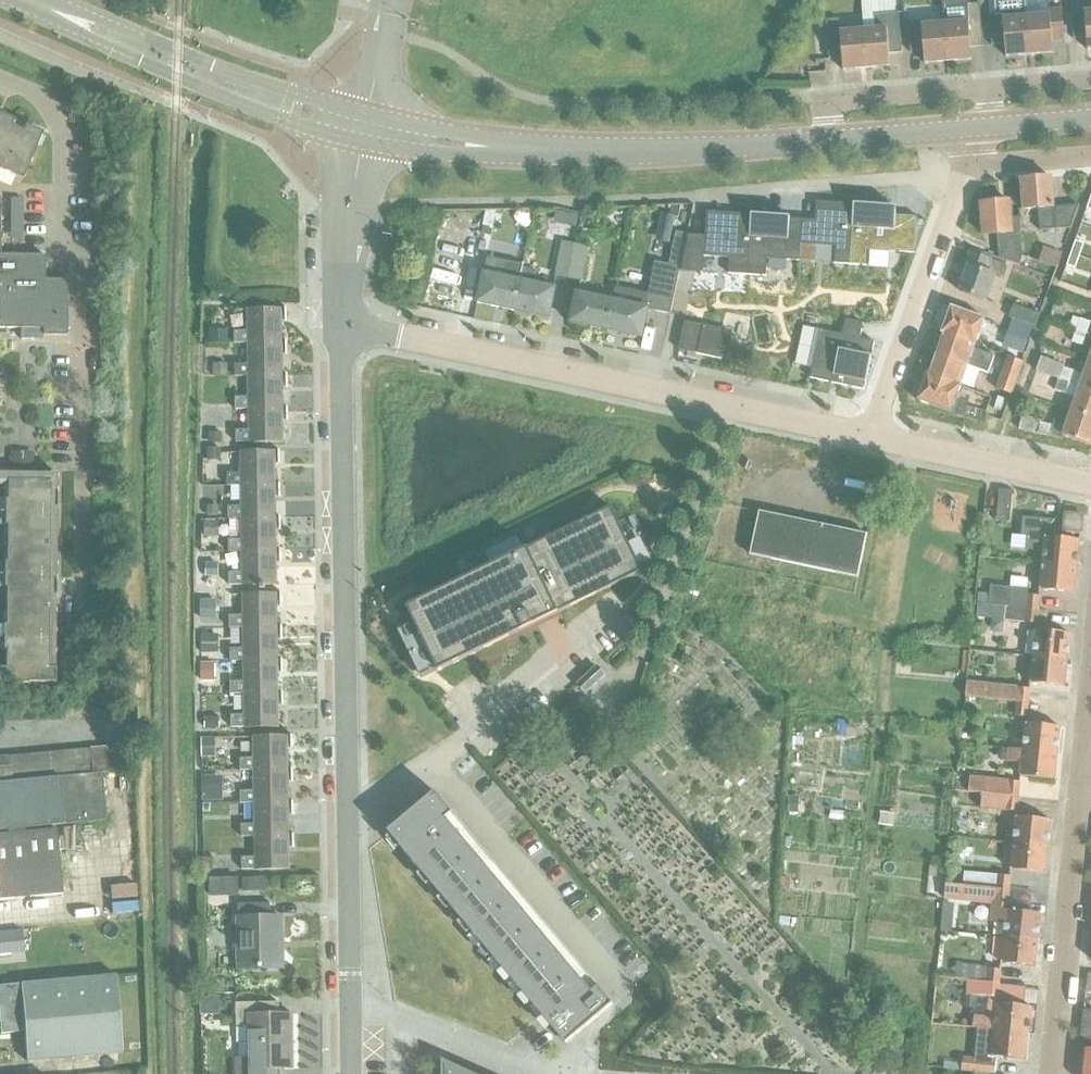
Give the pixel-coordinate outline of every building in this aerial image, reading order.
[(948,62),(971,60),(970,47),(983,46),(980,3),(968,4),(967,0),(942,0),(944,23),(945,23),(948,62)] [(1026,17),(1025,0),(999,0),(994,0),(995,15),(989,15),(992,46),(1005,44),(1006,57),(1029,55),(1026,17)] [(1026,17),(1029,55),(1053,53),(1052,41),(1065,40),(1062,9),(1047,10),(1047,0),(1025,0),(1026,17)] [(1085,12),(1084,7),(1071,8),(1073,39),(1086,38),(1087,50),(1090,50),(1090,11),(1085,12)] [(875,29),(863,30),(866,68),(890,66),(889,54),(902,53),(898,12),(874,14),(875,29)] [(866,68),(863,30),(840,32),(839,19),(826,20),(829,59),(842,58),(843,70),(866,68)] [(948,62),(945,23),(944,23),(922,25),(921,21),(908,22),(910,52),(923,51),(924,63),(948,62)] [(23,179),(44,131),(26,124),(23,129),(12,124),(15,119),(0,113),(0,169),(23,179)] [(1071,230),(1079,206),(1054,208),(1052,178),(1021,181),(1024,211),(1039,210),(1040,232),(1071,230)] [(801,219),(800,244),(835,247),(834,263),(849,264),(854,204),(816,201),(815,220),(801,219)] [(999,259),(1020,266),(1023,257),(1020,218),(1011,218),(1010,201),(981,203),(983,236),(997,235),(999,259)] [(854,204),(849,264),(866,266),(868,250),(915,253),(918,216),(896,215),(896,207),(854,204)] [(501,210),(492,210),(487,210),(485,225),(478,257),(490,260),(501,210)] [(688,234),(681,271),(703,272),(704,256),(729,258),(728,274),(747,275),(750,214),(707,211),(705,236),(688,234)] [(662,213),(659,231),(672,234),(676,216),(662,213)] [(750,214),(747,275),(766,276),(767,259),(799,261),(800,244),(801,219),(790,219),(790,217),(750,214)] [(651,294),(648,309),(649,310),(670,314),(687,234),(678,232),(671,264),(657,261),(650,293),(650,294),(651,294)] [(456,285),(465,242),(435,236),(426,278),(456,285)] [(1075,241),(1071,253),(1080,256),(1084,244),(1075,241)] [(556,275),(568,277),(576,245),(563,242),(556,275)] [(576,245),(568,277),(583,280),(590,248),(576,245)] [(1062,253),(1044,247),(1039,261),(1057,267),(1062,253)] [(1001,278),(1005,265),(970,252),(965,265),(968,266),(959,291),(986,301),(995,276),(1001,278)] [(42,327),(42,334),(66,334),(67,278),(44,278),(44,253),(0,253),(0,327),(42,327)] [(1071,253),(1067,266),(1075,268),(1080,256),(1071,253)] [(537,270),(523,267),(520,280),(514,309),(550,317),(553,300),(556,287),(534,283),(537,270)] [(478,302),(514,309),(520,280),(485,272),(478,302)] [(650,294),(650,293),(616,285),(613,299),(607,329),(643,337),(649,310),(648,309),(651,294),(650,294)] [(571,321),(607,329),(613,299),(577,291),(571,321)] [(1014,305),(1009,318),(1036,327),(1041,314),(1014,305)] [(940,333),(944,334),(975,345),(984,319),(950,306),(940,333)] [(235,331),(234,331),(234,343),(235,343),(249,343),(284,343),(284,342),(283,309),(249,310),(249,331),(235,331)] [(1090,323),(1090,321),(1081,317),(1077,330),(1087,333),(1090,323)] [(820,330),(809,378),(864,390),(875,341),(860,338),(863,323),(845,319),(842,334),(820,330)] [(1011,321),(1004,342),(1024,349),(1032,329),(1011,321)] [(703,325),(697,354),(722,359),(729,330),(703,325)] [(1087,333),(1077,330),(1073,341),(1083,345),(1087,333)] [(944,334),(929,375),(960,386),(967,366),(988,373),(994,356),(973,348),(975,345),(944,334)] [(236,377),(249,376),(284,376),(284,355),(289,355),(288,342),(284,342),(284,343),(249,343),(249,364),(236,364),(236,377)] [(997,388),(1013,394),(1024,362),(1008,357),(997,388)] [(1070,382),(1074,370),(1064,367),(1064,365),(1041,357),(1037,370),(1060,378),(1070,382)] [(1080,386),(1090,390),(1090,362),(1089,361),(1080,386)] [(960,386),(929,375),(926,373),(916,400),(950,413),(960,386)] [(236,397),(235,397),(235,409),(236,409),(250,409),(250,410),(284,409),(284,408),(284,376),(249,376),(250,397),(236,397)] [(1070,382),(1060,378),(1056,390),(1076,397),(1080,386),(1070,382)] [(1071,410),(1090,417),(1090,390),(1080,386),(1076,397),(1071,410)] [(284,409),(250,410),(250,430),(236,430),(236,443),(250,443),(285,443),(285,420),(287,420),(287,421),(288,421),(288,407),(287,407),(287,408),(284,408),(284,409)] [(1071,410),(1067,424),(1055,420),(1053,425),(1041,422),(1042,420),(1022,416),(1019,428),(1062,438),(1063,435),(1090,445),(1090,444),(1090,417),(1071,410)] [(228,473),(228,485),(242,485),(277,485),(277,484),(277,464),(279,464),(280,464),(280,451),(279,451),(277,451),(242,452),(242,473),(228,473)] [(8,481),(7,667),(0,666),(0,682),(30,682),(30,681),(57,681),(57,471),(0,471),(0,481),(8,481)] [(760,477),(723,531),(739,542),(746,533),(843,601),(840,607),(823,595),(815,606),(832,618),(830,620),(847,631),(891,568),(760,477)] [(229,519),(242,518),(277,518),(277,517),(277,497),(279,497),(281,497),(281,484),(279,484),(277,484),(277,485),(242,485),(242,506),(229,506),(229,519)] [(995,522),(1009,524),(1012,493),(999,491),(995,522)] [(220,514),(220,505),(208,505),(208,515),(220,514)] [(611,507),(407,607),(430,655),(415,662),(421,674),(436,667),(438,671),(642,572),(640,567),(655,560),(649,548),(634,555),(611,507)] [(1065,530),(1081,531),(1083,516),(1067,514),(1065,530)] [(243,552),(278,552),(277,530),(280,530),(281,530),(281,517),(280,517),(277,517),(277,518),(242,518),(243,539),(229,539),(229,552),(243,552)] [(1046,549),(1044,563),(1078,566),(1080,540),(1047,536),(1048,531),(1055,521),(1038,519),(1038,525),(1026,524),(1024,537),(1028,537),(1027,550),(1041,552),(1041,549),(1046,549)] [(243,573),(229,573),(229,585),(243,585),(249,585),(249,590),(265,589),(265,585),(278,585),(278,552),(243,552),(243,573)] [(1078,566),(1044,563),(1041,590),(1075,593),(1078,566)] [(989,604),(1006,606),(1039,610),(1040,596),(1029,595),(1029,589),(991,585),(989,604)] [(697,587),(692,594),(703,602),(708,595),(697,587)] [(243,595),(244,627),(279,627),(278,594),(266,594),(265,589),(249,590),(249,595),(243,595)] [(708,595),(703,602),(714,610),(719,602),(708,595)] [(719,602),(714,610),(725,617),(730,610),(719,602)] [(1039,610),(1006,606),(1005,620),(1038,624),(1039,610)] [(730,610),(725,617),(735,624),(740,617),(730,610)] [(740,617),(735,624),(746,632),(751,625),(740,617)] [(751,625),(746,632),(757,639),(762,632),(751,625)] [(244,660),(244,661),(279,660),(279,627),(244,627),(244,648),(231,649),(232,660),(244,660)] [(1036,630),(1034,656),(1068,659),(1071,633),(1036,630)] [(762,632),(757,639),(767,647),(772,640),(762,632)] [(219,634),(202,634),(202,652),(219,652),(219,634)] [(772,640),(767,647),(778,654),(783,647),(772,640)] [(783,647),(778,654),(789,662),(794,654),(783,647)] [(794,654),(789,662),(799,669),(804,662),(794,654)] [(218,675),(219,656),(206,656),(205,674),(218,675)] [(1068,659),(1034,656),(1031,681),(1065,685),(1068,659)] [(244,682),(231,683),(231,693),(244,693),(244,694),(279,694),(279,672),(282,672),(282,673),(283,673),(283,659),(281,659),(281,660),(279,660),(244,661),(244,682)] [(572,677),(586,693),(606,675),(597,665),(596,666),(591,660),(572,677)] [(804,662),(799,669),(810,677),(815,669),(804,662)] [(815,669),(810,677),(821,684),(826,677),(815,669)] [(826,677),(821,684),(832,692),(837,684),(826,677)] [(1018,701),(1018,702),(1029,703),(1031,687),(968,681),(966,695),(1018,701)] [(231,715),(231,727),(245,727),(245,728),(280,727),(279,694),(244,694),(245,715),(231,715)] [(1029,703),(1018,702),(1016,715),(1028,716),(1029,703)] [(1027,722),(1024,749),(1058,753),(1061,726),(1027,722)] [(241,758),(240,758),(240,770),(241,770),(254,770),(254,769),(290,769),(290,768),(289,735),(254,736),(254,758),(241,758)] [(139,769),(138,743),(0,757),(0,783),(139,769)] [(1008,761),(1023,763),(1021,776),(1055,780),(1058,753),(1024,749),(1010,748),(1008,761)] [(255,791),(241,791),(241,803),(255,803),(290,802),(290,781),(293,781),(294,781),(294,768),(292,768),(290,768),(290,769),(254,769),(254,770),(255,791)] [(0,783),(0,830),(106,820),(102,775),(139,771),(139,769),(0,783)] [(220,775),(203,775),(204,794),(221,794),(220,775)] [(983,792),(983,793),(1019,797),(1020,781),(970,775),(969,791),(983,792)] [(585,1028),(613,1004),(578,963),(572,969),(446,819),(453,814),(435,792),(391,829),(403,844),(400,846),(422,872),(425,870),(434,880),(431,883),(442,896),(445,894),(454,904),(451,907),(462,920),(465,918),(474,928),(471,931),(482,944),(486,942),(494,952),(491,955),(502,968),(506,966),(514,976),(511,979),(523,992),(526,990),(534,1000),(531,1003),(559,1036),(560,1036),(564,1041),(583,1025),(585,1028)] [(1019,797),(983,793),(981,807),(1017,810),(1019,797)] [(255,835),(255,836),(291,836),(290,802),(255,803),(255,823),(242,824),(243,836),(255,835)] [(1017,815),(1014,843),(1048,847),(1051,818),(1017,815)] [(62,894),(56,829),(0,834),(0,900),(62,894)] [(256,857),(242,857),(242,869),(256,869),(256,870),(291,869),(291,848),(293,848),(293,849),(295,849),(295,835),(293,835),(293,836),(291,836),(255,836),(256,857)] [(1048,847),(1014,843),(1011,870),(1045,873),(1048,847)] [(930,865),(929,875),(937,876),(939,866),(930,865)] [(271,888),(271,870),(215,871),(215,891),(243,891),(243,888),(271,888)] [(965,871),(964,885),(1010,890),(1012,876),(965,871)] [(1005,922),(1004,937),(1039,940),(1042,913),(1017,911),(1017,909),(1015,909),(1014,910),(1008,910),(1010,890),(964,885),(947,883),(945,897),(995,902),(993,917),(997,922),(1005,922)] [(941,930),(953,931),(956,903),(944,902),(941,930)] [(246,951),(247,968),(284,967),(283,916),(272,917),(272,903),(239,904),(240,951),(246,951)] [(25,952),(23,930),(0,932),(0,954),(25,952)] [(1039,940),(1004,937),(1001,963),(1036,967),(1039,940)] [(946,978),(968,980),(1000,983),(1001,969),(947,963),(946,978)] [(2,1031),(120,1021),(116,975),(0,986),(0,1013),(2,1031)] [(972,1027),(993,1029),(1029,1033),(1032,1006),(998,1002),(1000,983),(968,980),(966,995),(969,995),(967,1010),(969,1014),(973,1015),(972,1027)] [(238,1002),(238,1025),(251,1025),(251,1058),(239,1058),(238,1073),(281,1073),(281,1067),(294,1067),(293,1013),(280,1013),(280,1001),(238,1002)] [(1083,1008),(1079,1048),(1084,1049),(1082,1073),(1090,1073),(1090,1009),(1083,1008)] [(120,1021),(2,1031),(2,1033),(25,1031),(28,1062),(123,1053),(120,1021)] [(942,1036),(955,1037),(956,1028),(943,1027),(942,1036)] [(1029,1033),(993,1029),(991,1055),(1026,1059),(1029,1033)] [(962,1069),(994,1073),(996,1061),(963,1058),(962,1069)] [(442,1060),(442,1073),(473,1073),(442,1060)]
